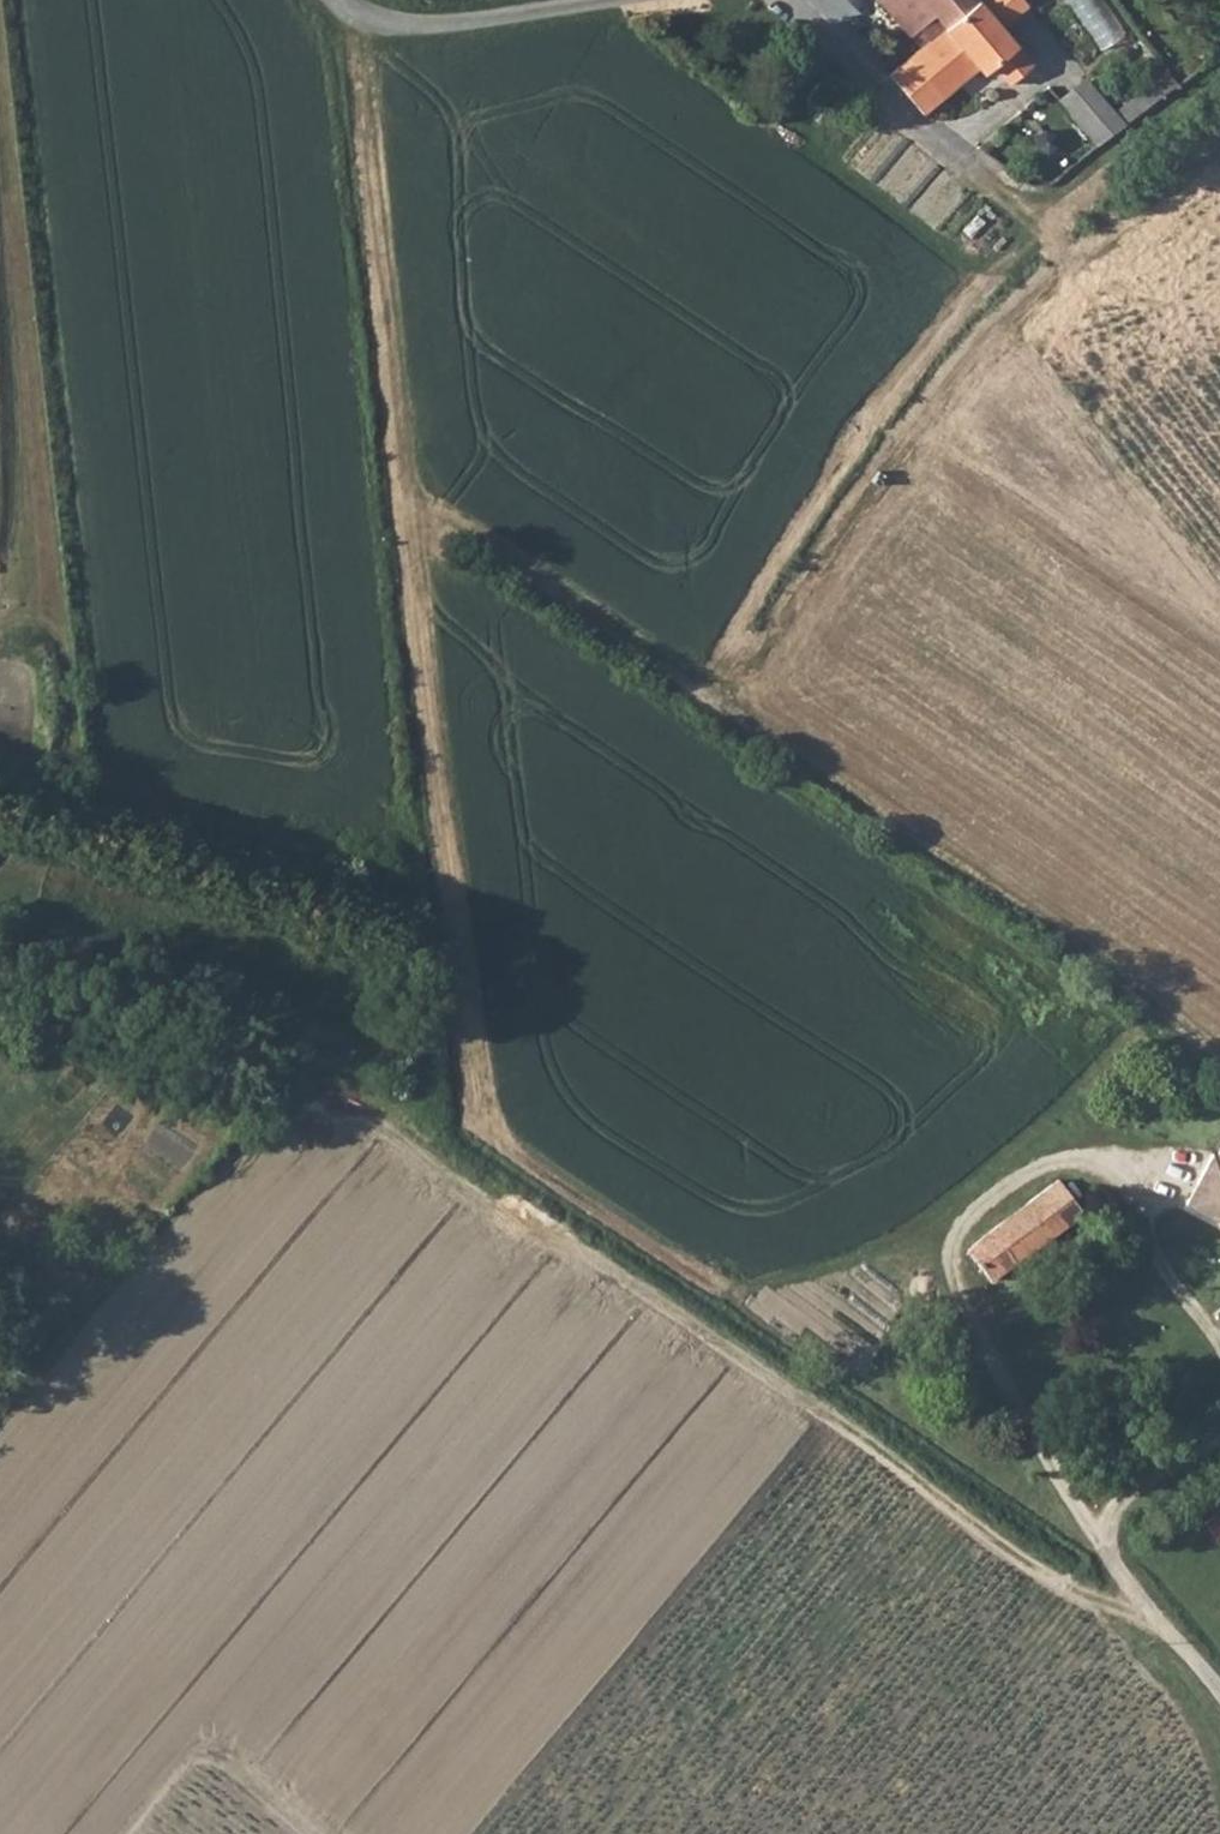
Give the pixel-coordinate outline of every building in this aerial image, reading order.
[(928,7),(942,22),(967,0),(882,0),(905,27),(928,7)] [(942,22),(919,42),(886,71),(925,107),(983,57),(1005,82),(1032,60),(998,20),(1023,0),(967,0),(942,22)] [(919,42),(942,22),(928,7),(905,27),(919,42)] [(1063,98),(1104,147),(1130,125),(1090,76),(1063,98)] [(1205,1156),(1179,1204),(1219,1226),(1219,1139),(1209,1159),(1205,1156)] [(967,1250),(990,1278),(1078,1209),(1054,1180),(967,1250)] [(1189,1535),(1201,1554),(1219,1540),(1219,1512),(1189,1535)]
